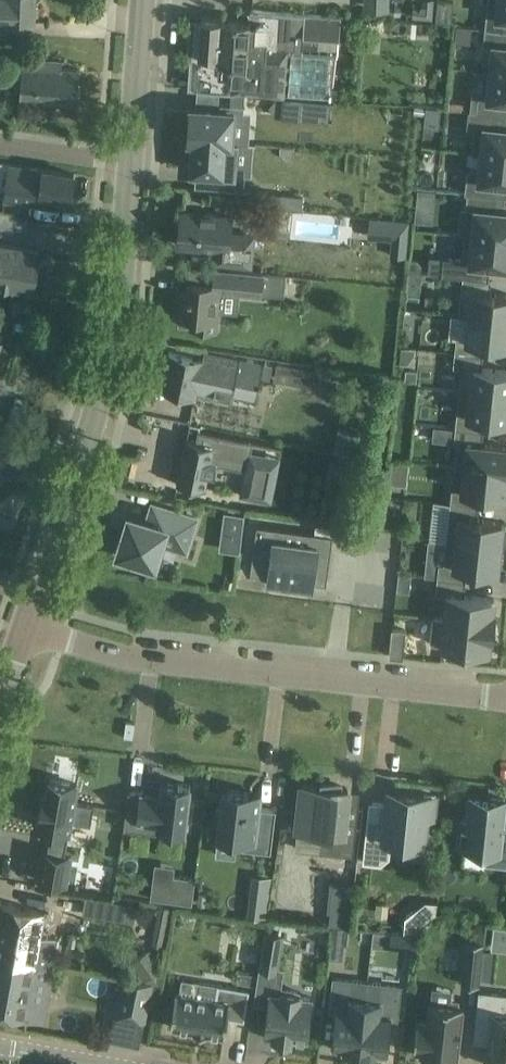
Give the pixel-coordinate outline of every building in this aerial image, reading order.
[(33,23),(33,20),(38,20),(38,7),(34,7),(34,0),(0,0),(0,21),(33,23)] [(413,16),(436,18),(438,0),(422,0),(422,5),(420,7),(413,7),(413,16)] [(485,28),(500,30),(499,30),(505,31),(505,0),(488,0),(485,28)] [(198,55),(196,89),(283,95),(283,93),(326,97),(332,97),(337,55),(330,54),(301,52),(302,40),(311,41),(312,36),(339,38),(340,16),(304,13),(256,10),(255,22),(201,18),(198,55)] [(482,44),(493,45),(490,70),(505,72),(505,31),(499,30),(500,30),(485,28),(484,28),(482,44)] [(61,60),(39,59),(24,58),(21,95),(76,99),(78,68),(61,67),(61,60)] [(475,111),(491,113),(491,112),(505,114),(505,72),(490,70),(486,70),(483,96),(477,95),(475,110),(475,111)] [(283,96),(281,117),(329,121),(331,101),(283,96)] [(190,106),(188,139),(193,139),(194,139),(231,141),(233,117),(243,117),(244,111),(244,105),(217,103),(217,108),(190,106)] [(414,113),(424,114),(425,106),(415,105),(414,113)] [(468,125),(473,125),(470,152),(482,154),(482,153),(505,155),(505,129),(505,128),(505,115),(505,114),(491,112),(491,113),(475,111),(475,110),(470,110),(468,125)] [(193,139),(191,171),(196,171),(218,173),(217,188),(244,190),(245,175),(245,173),(235,172),(237,141),(231,141),(194,139),(193,139)] [(464,193),(467,193),(467,192),(493,195),(494,181),(505,182),(505,155),(482,153),(482,154),(480,168),(472,167),(467,171),(464,193)] [(52,169),(0,162),(0,184),(5,184),(3,200),(17,201),(38,205),(40,193),(70,198),(74,173),(52,169)] [(418,188),(415,213),(433,215),(435,190),(418,188)] [(473,234),(505,238),(505,212),(496,211),(497,196),(493,195),(467,192),(467,193),(465,208),(476,209),(473,234)] [(281,194),(280,206),(302,208),(303,196),(281,194)] [(179,235),(178,245),(215,248),(214,261),(243,264),(245,235),(230,233),(231,217),(181,212),(180,221),(177,221),(175,235),(179,235)] [(377,219),(375,237),(393,238),(391,254),(404,256),(407,222),(377,219)] [(441,275),(462,277),(488,280),(488,279),(490,264),(505,265),(505,238),(473,234),(465,234),(462,259),(443,257),(441,275)] [(33,292),(40,250),(0,244),(0,287),(33,292)] [(409,258),(408,271),(419,272),(420,263),(416,259),(409,258)] [(178,294),(175,317),(191,319),(190,328),(216,330),(218,311),(220,291),(239,293),(262,296),(262,293),(283,295),(285,275),(264,273),(235,270),(213,268),(212,283),(189,281),(188,281),(186,295),(178,294)] [(458,315),(469,316),(469,318),(505,322),(505,295),(489,293),(490,279),(488,279),(488,280),(462,277),(458,315)] [(454,352),(482,355),(483,341),(505,344),(505,322),(469,318),(466,338),(456,337),(454,352)] [(161,388),(196,396),(197,387),(256,400),(262,373),(261,372),(263,364),(204,351),(202,359),(168,352),(161,388)] [(453,366),(462,367),(459,390),(505,395),(505,370),(481,368),(482,355),(454,352),(453,366)] [(277,362),(274,379),(315,387),(318,370),(277,362)] [(406,369),(405,380),(416,381),(417,370),(406,369)] [(455,427),(482,430),(484,417),(505,420),(505,395),(459,390),(458,404),(456,415),(455,427)] [(454,442),(457,442),(454,465),(464,466),(465,466),(505,471),(505,446),(481,443),(482,430),(455,427),(454,442)] [(176,483),(198,488),(205,489),(214,444),(186,438),(176,483)] [(450,503),(477,506),(479,492),(505,495),(505,491),(505,471),(465,466),(464,466),(462,490),(452,488),(450,503)] [(446,540),(500,546),(505,547),(505,543),(505,533),(505,526),(502,526),(502,522),(476,519),(477,506),(450,503),(446,540)] [(149,522),(130,517),(118,555),(156,567),(163,545),(188,553),(198,520),(154,506),(149,522)] [(226,512),(223,531),(242,533),(244,514),(226,512)] [(332,535),(256,524),(250,573),(268,576),(267,584),(311,590),(313,582),(326,583),(332,535)] [(439,563),(437,578),(464,581),(466,567),(497,570),(500,546),(446,540),(444,563),(439,563)] [(437,578),(436,593),(446,594),(443,617),(443,618),(493,624),(494,610),(493,610),(494,598),(463,594),(464,581),(437,578)] [(433,616),(430,643),(489,649),(490,637),(491,637),(493,624),(443,618),(443,617),(433,616)] [(405,630),(392,628),(389,655),(402,657),(405,630)] [(77,784),(49,779),(47,793),(43,792),(39,814),(43,815),(41,827),(50,829),(46,853),(43,853),(38,880),(65,884),(70,857),(64,856),(70,821),(90,824),(94,804),(74,801),(77,784)] [(128,791),(123,828),(157,833),(158,827),(184,830),(189,790),(190,785),(178,783),(178,784),(162,782),(160,797),(152,796),(152,794),(128,791)] [(299,801),(296,829),(322,831),(320,851),(352,854),(355,822),(344,821),(347,790),(339,789),(340,785),(322,783),(321,787),(317,787),(301,786),(300,801),(299,801)] [(236,839),(235,848),(270,852),(275,809),(259,807),(260,794),(223,789),(221,806),(217,806),(215,820),(219,820),(217,836),(236,839)] [(369,801),(362,861),(380,863),(389,857),(391,840),(424,843),(427,815),(433,816),(435,795),(399,791),(398,798),(387,796),(386,803),(369,801)] [(459,844),(465,845),(465,846),(486,848),(485,864),(505,866),(505,828),(501,828),(504,798),(470,794),(468,813),(467,820),(462,820),(461,825),(459,844)] [(195,879),(173,876),(171,889),(153,886),(151,899),(191,905),(195,879)] [(326,912),(329,912),(328,925),(332,925),(349,927),(354,883),(330,881),(328,898),(326,912)] [(96,925),(100,899),(75,896),(71,921),(96,925)] [(248,898),(245,917),(265,920),(268,900),(248,898)] [(113,902),(111,912),(133,916),(135,906),(113,902)] [(0,910),(0,959),(54,968),(59,939),(40,936),(44,911),(1,904),(0,910)] [(405,917),(404,932),(412,933),(426,922),(415,909),(405,917)] [(156,917),(151,943),(166,946),(167,946),(172,920),(156,917)] [(505,947),(505,926),(496,926),(495,947),(505,947)] [(284,933),(265,930),(258,968),(277,972),(284,933)] [(391,931),(389,945),(411,947),(412,933),(404,932),(391,931)] [(463,981),(479,983),(480,975),(483,949),(484,942),(468,940),(463,981)] [(331,943),(329,958),(342,959),(344,944),(331,943)] [(483,949),(480,975),(489,976),(492,950),(483,949)] [(44,1022),(54,968),(0,959),(0,1014),(44,1022)] [(159,984),(122,976),(114,1014),(117,1015),(117,1016),(142,1022),(142,1021),(146,1021),(152,995),(157,996),(159,984)] [(359,1052),(367,981),(333,977),(330,1010),(336,1011),(332,1049),(359,1052)] [(367,981),(359,1052),(386,1055),(390,1017),(397,1018),(401,985),(367,981)] [(176,991),(170,1026),(171,1026),(172,1026),(194,1029),(194,1030),(207,1032),(207,1031),(223,1034),(223,1035),(224,1035),(227,1017),(244,1020),(249,989),(217,984),(215,998),(177,992),(177,991),(176,991)] [(272,1040),(290,1042),(291,1037),(307,1039),(312,997),(300,996),(301,992),(281,989),(281,994),(269,992),(264,1032),(273,1033),(272,1040)] [(478,990),(473,1041),(489,1043),(487,1063),(505,1063),(505,1014),(499,1013),(501,993),(478,990)] [(430,1001),(428,1021),(417,1020),(413,1049),(424,1051),(423,1057),(456,1061),(462,1005),(430,1001)]
